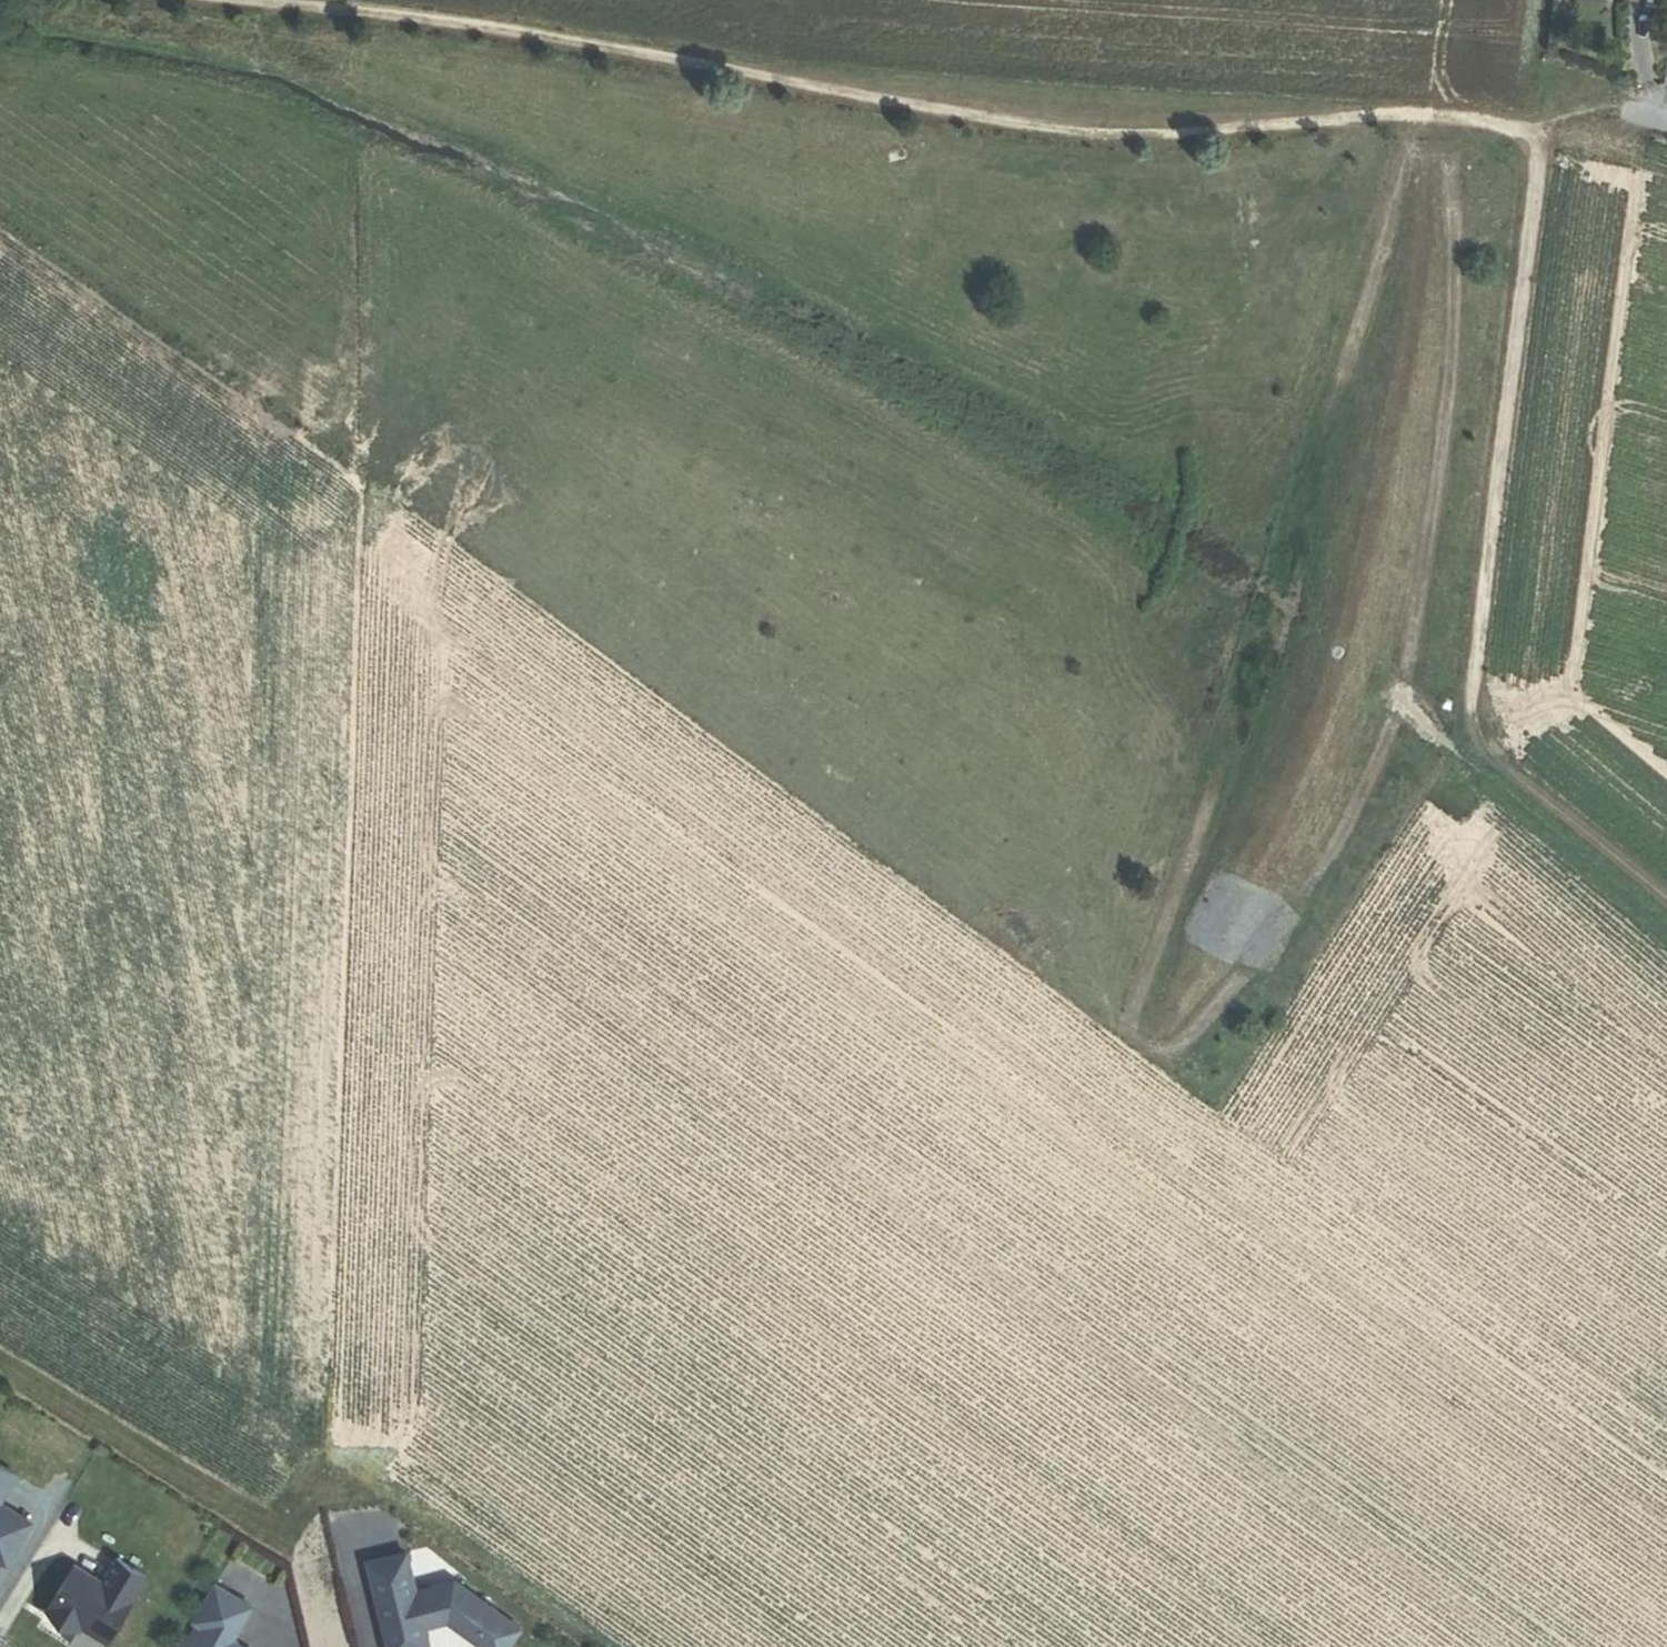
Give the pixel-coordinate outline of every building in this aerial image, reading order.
[(1,1560),(11,1566),(31,1530),(2,1508),(18,1483),(5,1468),(0,1466),(0,1561),(1,1560)] [(425,1629),(448,1624),(481,1646),(510,1646),(522,1632),(457,1586),(417,1595),(408,1557),(370,1565),(390,1646),(430,1646),(425,1629)] [(45,1604),(68,1629),(91,1631),(106,1646),(110,1646),(128,1633),(148,1578),(125,1566),(100,1583),(70,1566),(45,1604)] [(196,1646),(239,1646),(232,1643),(253,1609),(218,1589),(197,1624),(206,1630),(196,1646)]
